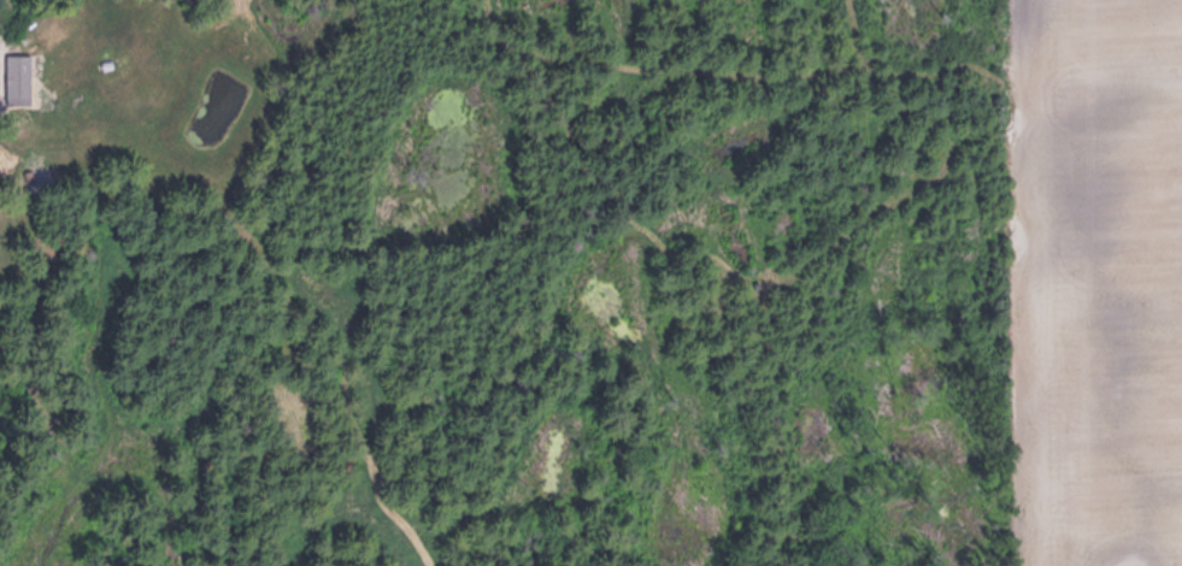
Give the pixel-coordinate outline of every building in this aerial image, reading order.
[(41,90),(18,45),(8,50),(31,95),(41,90)]
